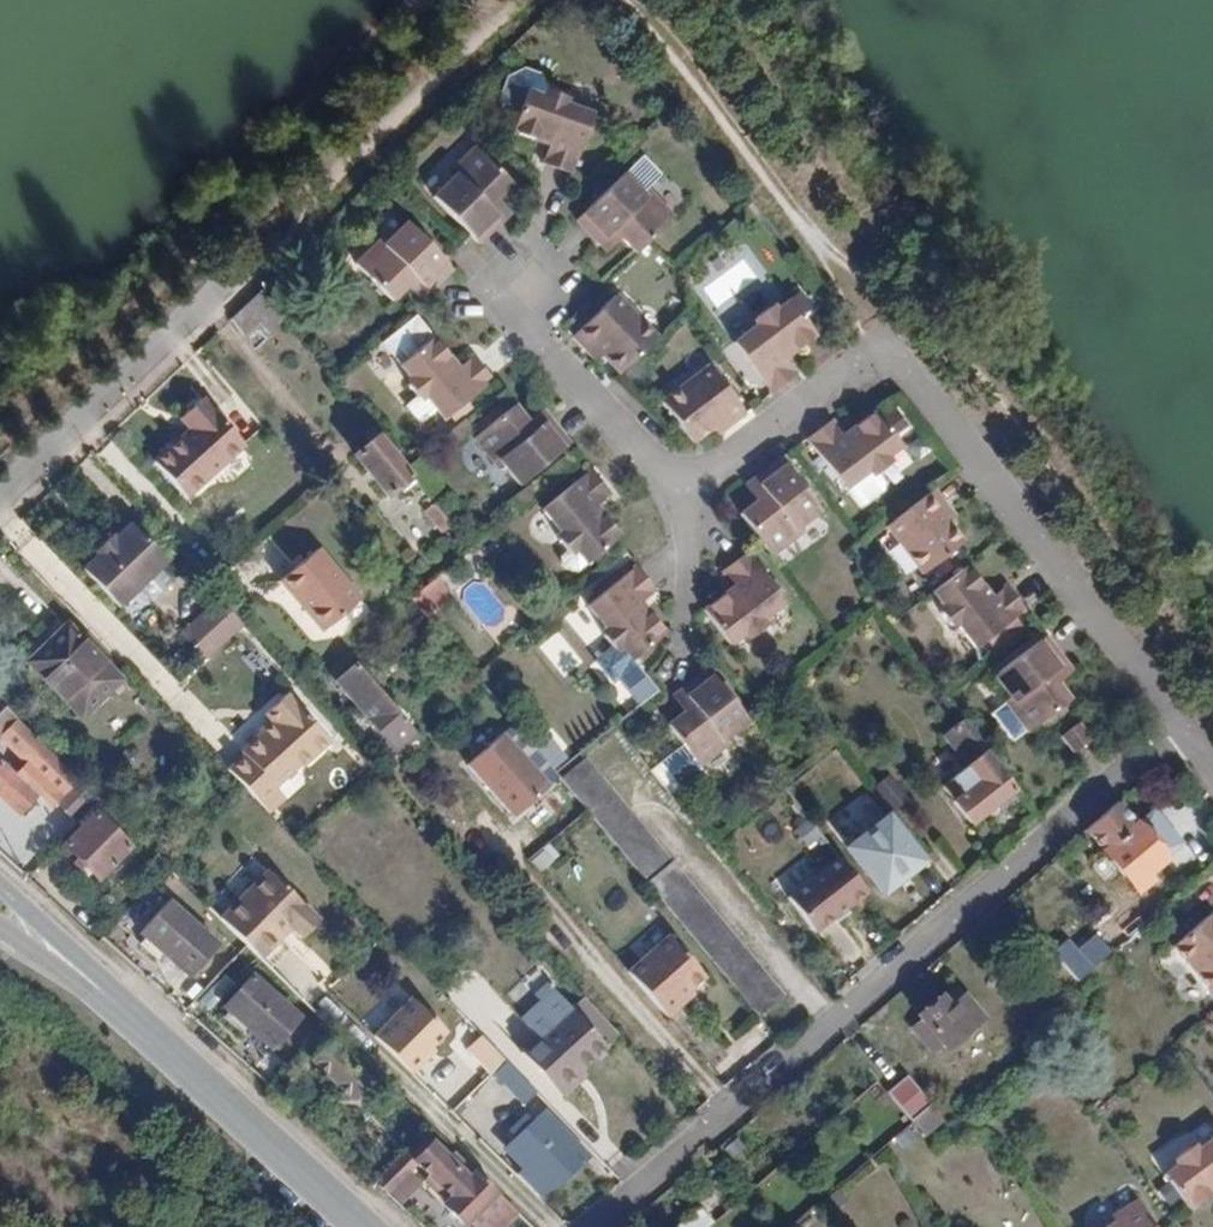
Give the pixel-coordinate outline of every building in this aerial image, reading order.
[(551,133),(549,139),(542,157),(572,168),(592,107),(567,99),(563,91),(549,87),(540,70),(523,64),(506,73),(497,100),(518,107),(512,127),(536,135),(538,129),(551,133)] [(536,135),(549,139),(551,133),(538,129),(536,135)] [(473,142),(444,170),(449,175),(429,193),(464,228),(474,239),(477,236),(497,217),(486,204),(494,197),(510,182),(473,142)] [(629,163),(624,168),(640,186),(647,181),(629,163)] [(640,186),(624,168),(578,210),(602,235),(614,224),(621,232),(636,246),(645,238),(674,209),(647,181),(640,186)] [(425,188),(429,193),(449,175),(444,170),(425,188)] [(505,210),(494,197),(486,204),(497,217),(505,210)] [(400,212),(378,233),(383,237),(405,217),(400,212)] [(387,296),(401,283),(409,275),(422,288),(445,267),(449,263),(439,253),(405,217),(383,237),(378,233),(351,259),(387,296)] [(609,243),(621,232),(614,224),(602,235),(609,243)] [(414,295),(422,288),(409,275),(401,283),(414,295)] [(283,320),(257,287),(226,318),(241,336),(257,322),(266,332),(283,320)] [(569,330),(581,344),(586,340),(598,352),(600,350),(617,368),(654,333),(614,291),(569,330)] [(788,342),(793,347),(815,330),(787,294),(774,304),(766,304),(756,313),(754,320),(732,338),(770,387),(794,369),(784,354),(779,349),(788,342)] [(437,359),(443,354),(426,331),(393,360),(403,373),(402,380),(412,392),(419,393),(437,414),(485,374),(466,351),(450,364),(445,369),(437,359)] [(586,340),(581,344),(593,357),(598,352),(586,340)] [(779,349),(784,354),(793,347),(788,342),(779,349)] [(445,369),(450,364),(443,354),(437,359),(445,369)] [(711,421),(713,424),(724,416),(727,420),(745,408),(712,362),(663,395),(689,434),(711,421)] [(140,461),(185,502),(243,439),(198,398),(140,461)] [(467,434),(492,465),(497,461),(514,481),(563,441),(542,415),(528,426),(521,418),(507,401),(467,434)] [(535,407),(521,418),(528,426),(542,415),(535,407)] [(849,439),(845,433),(831,417),(808,437),(848,488),(870,472),(877,472),(891,462),(894,452),(904,445),(877,409),(856,425),(860,430),(849,439)] [(724,416),(713,424),(716,428),(727,420),(724,416)] [(860,430),(856,425),(845,433),(849,439),(860,430)] [(403,467),(369,426),(360,434),(367,442),(352,455),(384,495),(409,474),(403,467)] [(741,516),(772,557),(802,533),(799,529),(820,512),(780,458),(753,480),(766,496),(758,503),(741,516)] [(497,461),(492,465),(508,486),(514,481),(497,461)] [(587,511),(593,506),(607,495),(588,471),(540,509),(555,530),(556,540),(565,551),(574,554),(581,564),(617,537),(602,517),(596,522),(587,511)] [(766,496),(753,480),(746,486),(758,503),(766,496)] [(941,509),(945,505),(934,489),(887,525),(923,572),(962,544),(946,523),(949,521),(941,509)] [(451,526),(433,504),(422,514),(440,534),(451,526)] [(955,517),(945,505),(941,509),(949,521),(955,517)] [(602,517),(593,506),(587,511),(596,522),(602,517)] [(824,516),(820,512),(799,529),(802,533),(824,516)] [(114,538),(111,535),(93,552),(95,556),(80,569),(115,606),(163,562),(128,524),(114,538)] [(89,548),(93,552),(111,535),(107,531),(89,548)] [(455,553),(466,544),(458,534),(447,544),(455,553)] [(316,552),(281,582),(326,632),(360,603),(316,552)] [(725,570),(735,585),(740,592),(730,600),(725,593),(703,610),(729,646),(743,636),(753,637),(761,630),(764,619),(785,604),(748,553),(725,570)] [(632,608),(638,603),(652,592),(632,567),(584,605),(598,625),(599,636),(607,647),(617,648),(627,662),(664,634),(656,625),(647,613),(641,618),(632,608)] [(1004,587),(987,600),(980,605),(974,597),(981,591),(964,568),(928,595),(938,606),(937,616),(947,628),(955,629),(972,651),(1023,612),(1004,587)] [(421,615),(452,594),(439,574),(408,595),(421,615)] [(326,632),(281,582),(278,586),(322,635),(326,632)] [(740,592),(735,585),(725,593),(730,600),(740,592)] [(980,605),(987,600),(981,591),(974,597),(980,605)] [(179,633),(204,659),(242,625),(218,599),(179,633)] [(641,618),(647,613),(638,603),(632,608),(641,618)] [(117,682),(57,620),(19,655),(78,717),(117,682)] [(1045,640),(996,678),(1011,699),(1005,704),(1030,737),(1070,705),(1057,689),(1051,680),(1066,669),(1045,640)] [(416,734),(356,667),(336,684),(358,710),(394,752),(416,734)] [(690,705),(682,712),(666,723),(697,765),(729,741),(725,736),(745,721),(706,668),(678,689),(690,705)] [(1072,677),(1066,669),(1051,680),(1057,689),(1072,677)] [(989,684),(1005,704),(1011,699),(996,678),(989,684)] [(678,689),(670,695),(682,712),(690,705),(678,689)] [(242,755),(226,772),(239,786),(265,813),(280,799),(269,786),(293,763),(297,767),(324,740),(279,696),(261,714),(269,722),(240,753),(242,755)] [(5,707),(0,712),(0,737),(1,736),(9,744),(15,738),(38,760),(47,750),(5,707)] [(386,759),(394,752),(358,710),(349,718),(386,759)] [(1001,768),(961,718),(940,736),(966,767),(942,787),(969,823),(996,802),(1005,813),(1021,801),(996,772),(1001,768)] [(749,726),(745,721),(725,736),(729,741),(749,726)] [(556,728),(530,748),(584,813),(640,880),(666,859),(556,728)] [(1082,731),(1066,743),(1078,759),(1094,747),(1082,731)] [(551,788),(504,733),(467,765),(513,820),(551,788)] [(674,749),(645,766),(659,788),(687,771),(674,749)] [(47,750),(38,760),(47,769),(57,759),(47,750)] [(19,815),(41,791),(26,777),(20,783),(0,765),(0,797),(19,815)] [(889,774),(875,780),(887,809),(902,802),(889,774)] [(53,801),(74,823),(96,798),(75,778),(53,801)] [(888,815),(868,788),(856,798),(876,824),(888,815)] [(1110,810),(1085,832),(1136,893),(1150,881),(1145,875),(1173,852),(1159,835),(1150,842),(1136,826),(1129,832),(1110,810)] [(128,850),(93,815),(63,844),(77,858),(72,863),(92,884),(128,850)] [(537,872),(555,856),(544,843),(526,859),(537,872)] [(919,863),(902,843),(865,872),(881,893),(919,863)] [(864,894),(837,860),(787,898),(814,933),(864,894)] [(670,865),(644,885),(756,1018),(781,997),(670,865)] [(264,869),(217,918),(246,947),(257,958),(278,937),(288,948),(316,920),(264,869)] [(1197,896),(1157,931),(1196,976),(1212,962),(1212,915),(1197,896)] [(214,947),(166,904),(139,935),(144,938),(138,945),(157,962),(163,955),(186,975),(214,947)] [(1106,930),(1118,945),(1143,924),(1131,910),(1106,930)] [(278,937),(257,958),(268,969),(288,948),(278,937)] [(670,942),(630,977),(669,1022),(686,1007),(682,1003),(707,982),(670,942)] [(296,1020),(250,978),(222,1009),(227,1014),(222,1020),(241,1037),(247,1031),(269,1051),(296,1020)] [(921,1020),(910,1029),(929,1053),(939,1046),(943,1050),(980,1019),(957,991),(943,1002),(938,998),(917,1016),(921,1020)] [(372,1037),(409,1074),(423,1060),(420,1057),(444,1033),(411,999),(372,1037)] [(572,1008),(544,1033),(583,1076),(587,1072),(583,1067),(605,1046),(572,1008)] [(560,1097),(583,1076),(544,1033),(521,1054),(560,1097)] [(363,1082),(316,1034),(299,1052),(346,1098),(363,1082)] [(491,1074),(504,1062),(480,1038),(467,1051),(491,1075),(491,1074)] [(504,1062),(491,1074),(514,1098),(527,1086),(504,1062)] [(906,1077),(885,1094),(910,1124),(930,1106),(906,1077)] [(503,1148),(521,1168),(546,1195),(581,1163),(537,1117),(525,1129),(519,1123),(512,1130),(517,1136),(503,1148)] [(1206,1122),(1153,1153),(1159,1162),(1212,1131),(1206,1122)] [(1198,1146),(1187,1146),(1178,1153),(1177,1162),(1163,1173),(1190,1208),(1212,1192),(1208,1186),(1212,1182),(1212,1134),(1198,1146)] [(494,1192),(475,1173),(464,1183),(419,1136),(389,1167),(374,1183),(387,1195),(408,1172),(415,1164),(449,1198),(440,1207),(459,1226),(494,1192)] [(546,1195),(521,1168),(514,1175),(539,1202),(546,1195)] [(1106,1226),(1153,1226),(1136,1200),(1105,1218),(1109,1225),(1106,1226)] [(714,1222),(700,1206),(675,1226),(708,1226),(714,1222)] [(1109,1225),(1105,1218),(1092,1226),(1106,1226),(1109,1225)]
